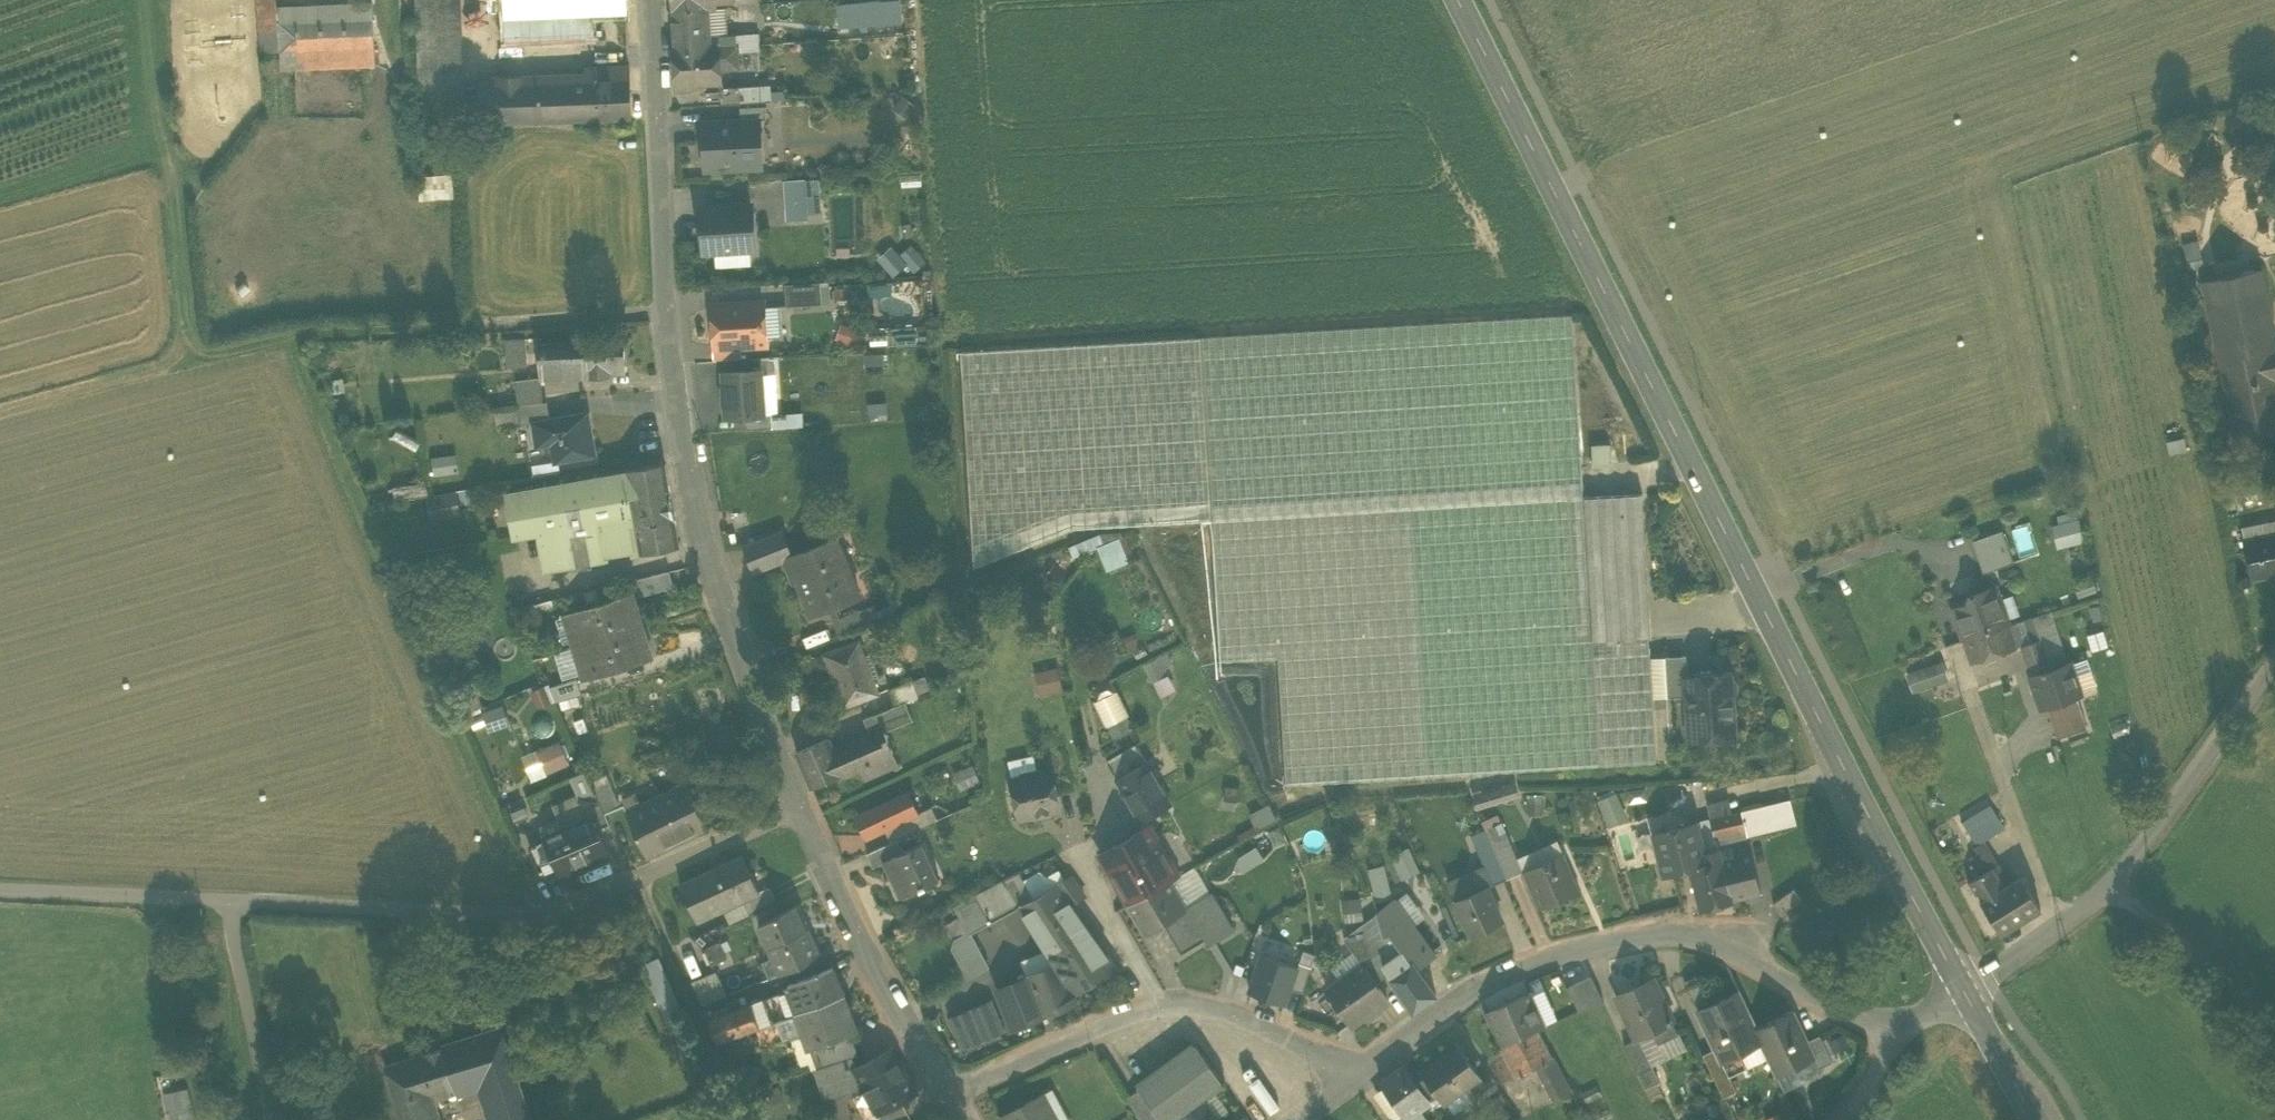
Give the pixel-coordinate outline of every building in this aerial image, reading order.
[(281,70),(375,65),(372,5),(276,9),(276,0),(256,0),(259,50),(279,49),(281,70)] [(421,126),(453,124),(453,125),(465,125),(461,0),(417,0),(421,126)] [(580,9),(584,9),(627,7),(627,0),(504,0),(505,13),(506,40),(582,37),(580,9)] [(715,0),(672,0),(672,9),(674,9),(709,7),(716,6),(715,0)] [(839,5),(841,28),(902,23),(900,0),(839,5)] [(711,39),(709,7),(674,9),(677,50),(718,46),(718,44),(718,38),(711,39)] [(737,45),(737,52),(738,52),(758,50),(758,43),(737,45)] [(737,45),(718,46),(677,50),(675,50),(674,50),(676,84),(691,83),(721,81),(720,68),(739,67),(738,52),(737,52),(737,45)] [(561,82),(563,121),(631,118),(629,64),(627,64),(627,65),(585,67),(586,81),(561,82)] [(480,85),(481,124),(563,121),(561,82),(480,85)] [(721,87),(722,104),(762,101),(761,85),(721,87)] [(739,107),(740,120),(760,119),(767,119),(766,106),(739,107)] [(763,167),(760,119),(740,120),(702,122),(704,169),(763,167)] [(819,178),(783,180),(785,207),(807,205),(807,213),(822,212),(819,178)] [(702,208),(705,252),(724,251),(750,249),(754,248),(751,204),(702,208)] [(574,290),(589,289),(621,287),(618,228),(586,230),(571,231),(574,290)] [(2199,238),(2183,242),(2189,269),(2205,265),(2199,238)] [(909,263),(916,271),(928,261),(913,244),(901,254),(893,245),(878,257),(894,276),(909,263)] [(725,267),(752,265),(750,249),(724,251),(725,267)] [(2208,300),(2264,289),(2260,268),(2204,280),(2208,300)] [(785,285),(787,307),(822,304),(821,282),(785,285)] [(2273,380),(2274,379),(2274,341),(2264,289),(2208,300),(2236,433),(2274,425),(2274,389),(2273,380)] [(713,309),(716,344),(739,343),(767,341),(764,306),(713,309)] [(1573,315),(1202,337),(1212,519),(1584,497),(1573,315)] [(586,338),(586,345),(587,364),(587,376),(588,377),(611,377),(611,367),(626,366),(625,354),(630,350),(629,342),(625,338),(625,336),(586,338)] [(1072,529),(1212,519),(1202,337),(961,352),(973,566),(1072,529)] [(506,339),(507,366),(528,365),(526,338),(506,339)] [(716,344),(716,360),(740,358),(739,343),(716,344)] [(539,366),(587,364),(586,345),(539,348),(539,366)] [(587,364),(539,366),(539,377),(540,378),(587,376),(587,364)] [(761,370),(723,373),(726,417),(764,415),(761,370)] [(516,380),(519,406),(543,403),(540,378),(539,377),(516,380)] [(547,402),(543,403),(519,406),(521,418),(522,418),(549,415),(547,402)] [(588,412),(550,419),(534,422),(536,434),(542,433),(544,443),(553,441),(556,460),(595,453),(588,412)] [(772,414),(745,416),(746,429),(765,428),(773,427),(772,414)] [(523,424),(534,422),(550,419),(549,415),(522,418),(523,424)] [(767,455),(789,453),(807,452),(806,425),(773,427),(765,428),(767,455)] [(433,454),(434,473),(460,471),(459,453),(433,454)] [(569,525),(576,563),(642,551),(680,545),(666,464),(627,471),(635,513),(569,525)] [(542,549),(546,569),(576,563),(569,525),(635,513),(627,471),(509,493),(517,535),(544,530),(548,548),(542,549)] [(428,495),(432,517),(462,512),(458,489),(428,495)] [(1584,497),(1593,639),(1649,636),(1652,636),(1643,493),(1584,497)] [(1593,639),(1584,497),(1212,519),(1222,661),(1279,657),(1286,785),(1657,761),(1649,636),(1593,639)] [(2055,523),(2058,542),(2084,539),(2081,519),(2055,523)] [(1973,540),(1985,573),(2014,562),(2002,530),(1973,540)] [(745,547),(755,571),(785,560),(784,559),(792,556),(782,532),(745,547)] [(2251,578),(2274,573),(2274,534),(2244,540),(2251,578)] [(1100,544),(1109,566),(1130,558),(1122,536),(1100,544)] [(793,581),(799,579),(799,577),(841,561),(846,559),(838,538),(792,556),(784,559),(785,560),(793,581)] [(841,561),(856,597),(860,595),(846,559),(841,561)] [(856,597),(841,561),(799,577),(799,579),(813,613),(856,597)] [(635,580),(640,596),(674,587),(670,571),(635,580)] [(1952,610),(1963,641),(2009,625),(2009,624),(1997,587),(1971,596),(1969,604),(1952,610)] [(576,641),(577,646),(642,626),(632,594),(567,614),(555,618),(564,645),(576,641)] [(524,606),(526,612),(554,605),(552,599),(524,606)] [(833,620),(839,635),(881,619),(875,603),(833,620)] [(2009,625),(2017,648),(2021,646),(2056,633),(2049,612),(2009,625)] [(2009,625),(1963,641),(1971,664),(2017,648),(2009,625)] [(652,658),(642,626),(577,646),(587,678),(652,658)] [(2021,646),(2031,676),(2066,664),(2056,633),(2021,646)] [(826,654),(845,705),(879,692),(859,641),(826,654)] [(1666,656),(1668,696),(1687,695),(1686,677),(1688,677),(1687,655),(1666,656)] [(1146,665),(1153,680),(1169,673),(1162,657),(1146,665)] [(1907,673),(1916,692),(1952,676),(1944,657),(1907,673)] [(2087,658),(2070,663),(2080,690),(2097,685),(2087,658)] [(2081,693),(2080,690),(2070,663),(2070,662),(2066,664),(2031,676),(2030,676),(2041,706),(2046,705),(2076,695),(2081,693)] [(1042,694),(1065,688),(1059,665),(1036,670),(1042,694)] [(1687,695),(1690,739),(1735,736),(1732,696),(1736,691),(1736,684),(1731,679),(1731,675),(1714,676),(1710,670),(1702,670),(1699,677),(1688,677),(1686,677),(1687,695)] [(551,686),(557,701),(582,694),(577,678),(551,686)] [(912,717),(905,702),(919,696),(912,681),(890,689),(897,705),(877,713),(869,717),(876,733),(884,730),(912,717)] [(2046,705),(2057,738),(2087,728),(2076,695),(2046,705)] [(1109,728),(1114,738),(1134,728),(1118,696),(1098,706),(1109,727),(1109,728)] [(876,733),(835,751),(844,773),(894,752),(884,730),(876,733)] [(812,787),(844,773),(835,751),(829,738),(797,753),(812,787)] [(527,750),(533,776),(570,768),(564,741),(527,750)] [(1107,761),(1117,779),(1147,762),(1137,744),(1107,761)] [(641,757),(645,770),(665,765),(660,751),(642,756),(641,757)] [(1117,779),(1141,822),(1171,805),(1147,762),(1117,779)] [(1012,780),(1021,818),(1060,810),(1051,771),(1040,773),(1040,771),(1022,775),(1023,777),(1012,780)] [(591,781),(595,791),(580,797),(589,819),(592,818),(599,832),(611,827),(606,814),(621,807),(606,774),(596,779),(591,781)] [(686,784),(660,796),(682,841),(707,828),(686,784)] [(1474,797),(1477,807),(1519,795),(1516,785),(1474,797)] [(1628,819),(1616,792),(1597,801),(1609,828),(1628,819)] [(861,815),(870,835),(917,813),(908,793),(861,815)] [(1542,794),(1527,795),(1528,815),(1543,814),(1542,794)] [(592,818),(589,819),(580,797),(579,795),(554,806),(560,820),(541,827),(546,838),(545,838),(547,843),(557,867),(560,872),(588,860),(589,864),(609,856),(599,832),(592,818)] [(648,857),(682,841),(660,796),(627,812),(648,857)] [(1707,803),(1710,818),(1710,819),(1733,814),(1729,798),(1707,803)] [(1746,831),(1747,836),(1796,825),(1790,799),(1787,800),(1791,815),(1776,818),(1777,821),(1763,825),(1763,826),(1747,830),(1747,831),(1746,831)] [(1741,811),(1741,812),(1745,829),(1746,831),(1747,831),(1747,830),(1763,826),(1763,825),(1777,821),(1776,818),(1791,815),(1787,800),(1741,811)] [(1276,821),(1268,805),(1250,814),(1258,830),(1276,821)] [(1961,823),(1976,845),(2002,828),(1986,806),(1961,823)] [(1710,819),(1715,836),(1745,829),(1741,812),(1733,814),(1710,819)] [(1696,822),(1704,853),(1719,849),(1715,836),(1710,819),(1710,818),(1696,822)] [(1492,820),(1482,824),(1485,829),(1491,844),(1508,837),(1501,822),(1494,826),(1492,820)] [(1689,867),(1690,866),(1699,864),(1696,854),(1704,853),(1696,822),(1654,833),(1664,873),(1681,869),(1679,861),(1687,859),(1689,867)] [(1101,852),(1130,902),(1170,879),(1177,875),(1148,825),(1101,852)] [(1491,844),(1485,829),(1470,836),(1477,850),(1491,844)] [(1746,831),(1745,829),(1715,836),(1719,849),(1721,859),(1733,856),(1731,845),(1748,841),(1747,836),(1746,831)] [(1508,837),(1491,844),(1507,879),(1523,872),(1523,871),(1517,858),(1508,837)] [(1557,839),(1517,858),(1523,871),(1564,853),(1557,839)] [(866,854),(871,866),(883,861),(901,852),(896,840),(866,854)] [(1733,856),(1721,859),(1731,900),(1761,892),(1748,841),(1731,845),(1733,856)] [(922,842),(918,844),(935,880),(939,878),(922,842)] [(531,850),(541,874),(557,867),(547,843),(531,850)] [(895,878),(903,895),(935,880),(918,844),(901,852),(883,861),(892,880),(895,878)] [(1493,885),(1507,879),(1491,844),(1477,850),(1493,885)] [(1265,858),(1257,845),(1240,856),(1237,863),(1243,872),(1265,858)] [(1399,859),(1394,861),(1403,880),(1420,872),(1409,847),(1396,853),(1399,859)] [(1719,849),(1704,853),(1696,854),(1699,864),(1690,866),(1701,908),(1731,900),(1721,859),(1719,849)] [(1539,907),(1539,909),(1580,891),(1579,889),(1576,890),(1561,856),(1564,854),(1564,853),(1523,871),(1523,872),(1524,873),(1527,871),(1542,906),(1539,907)] [(681,885),(697,920),(714,912),(715,913),(743,900),(760,892),(760,891),(743,856),(723,865),(725,869),(715,873),(714,870),(681,885)] [(1681,869),(1689,867),(1687,859),(1679,861),(1681,869)] [(1385,864),(1368,868),(1376,902),(1393,897),(1385,864)] [(1177,875),(1170,879),(1186,907),(1211,892),(1195,866),(1194,865),(1177,875)] [(1480,870),(1468,875),(1475,892),(1487,886),(1480,870)] [(956,905),(971,933),(1019,908),(1018,907),(1032,899),(1018,872),(1004,879),(974,895),(956,905)] [(1970,881),(1982,901),(1996,893),(1983,872),(1970,881)] [(1456,900),(1475,892),(1468,875),(1448,883),(1456,900)] [(1058,884),(1072,904),(1085,896),(1071,876),(1058,884)] [(2021,877),(1996,893),(1982,901),(2001,931),(2039,907),(2021,877)] [(1187,908),(1186,907),(1170,879),(1130,902),(1127,904),(1144,933),(1164,921),(1169,919),(1187,908)] [(1019,908),(1044,949),(1086,923),(1072,904),(1058,884),(1032,899),(1018,907),(1019,908)] [(743,900),(748,911),(776,899),(770,886),(760,891),(760,892),(743,900)] [(1503,921),(1487,886),(1475,892),(1456,900),(1472,935),(1503,921)] [(1773,903),(1781,914),(1802,899),(1795,888),(1773,903)] [(1211,892),(1186,907),(1187,908),(1169,919),(1176,933),(1195,922),(1204,939),(1208,945),(1234,930),(1211,892)] [(1406,893),(1395,901),(1413,926),(1425,918),(1406,893)] [(1342,901),(1344,923),(1363,921),(1361,899),(1342,901)] [(1391,959),(1406,953),(1424,940),(1413,926),(1395,901),(1394,899),(1377,912),(1377,913),(1378,916),(1381,927),(1391,959)] [(769,946),(771,945),(806,929),(796,904),(759,924),(769,946)] [(1343,938),(1344,939),(1378,916),(1377,913),(1343,938)] [(1351,948),(1381,927),(1378,916),(1344,939),(1351,948)] [(1171,936),(1181,953),(1204,939),(1195,922),(1176,933),(1171,936)] [(1115,964),(1086,923),(1044,949),(1055,968),(1032,978),(1031,975),(997,990),(1013,1028),(1077,1001),(1075,995),(1118,968),(1115,964)] [(1363,967),(1374,981),(1387,972),(1383,965),(1391,959),(1381,927),(1351,948),(1353,951),(1363,967)] [(819,958),(806,929),(771,945),(783,974),(819,958)] [(993,974),(971,933),(955,942),(950,949),(968,986),(993,974)] [(1435,955),(1424,940),(1406,953),(1417,968),(1435,955)] [(726,956),(720,941),(705,948),(711,963),(726,956)] [(1297,967),(1290,988),(1302,992),(1316,954),(1303,950),(1297,967)] [(1331,967),(1340,980),(1341,979),(1342,981),(1363,967),(1353,951),(1331,967)] [(1393,984),(1412,1011),(1413,1011),(1437,995),(1417,968),(1406,953),(1391,959),(1383,965),(1387,972),(1394,983),(1393,984)] [(1297,967),(1262,955),(1250,991),(1284,1004),(1290,988),(1297,967)] [(684,1010),(670,978),(663,962),(648,969),(655,985),(669,1017),(684,1010)] [(795,1003),(797,1011),(842,994),(832,967),(788,984),(795,1003)] [(1374,981),(1363,967),(1342,981),(1341,979),(1340,980),(1326,990),(1352,1026),(1364,1018),(1374,1010),(1388,1000),(1374,981)] [(692,982),(702,1005),(726,995),(715,972),(692,982)] [(1567,987),(1579,1011),(1603,1000),(1591,975),(1567,987)] [(1686,981),(1697,1004),(1707,999),(1697,976),(1686,981)] [(1617,995),(1635,1034),(1637,1033),(1671,1018),(1652,978),(1617,995)] [(788,984),(770,992),(776,1011),(795,1003),(788,984)] [(1721,1060),(1723,1059),(1740,1051),(1762,1041),(1756,1029),(1738,991),(1698,1010),(1715,1048),(1721,1060)] [(797,1011),(795,1003),(776,1011),(770,992),(763,994),(772,1020),(796,1011),(797,1011)] [(1484,1013),(1501,1047),(1537,1029),(1544,1026),(1529,992),(1484,1013)] [(760,1025),(772,1020),(763,994),(750,999),(752,1002),(753,1005),(758,1003),(761,1011),(756,1013),(760,1025)] [(855,1029),(842,994),(797,1011),(796,1011),(803,1029),(809,1046),(846,1032),(855,1029)] [(714,1029),(718,1041),(722,1039),(760,1025),(756,1013),(761,1011),(758,1003),(753,1005),(752,1002),(709,1018),(714,1029)] [(952,1019),(964,1047),(1002,1031),(991,1003),(952,1019)] [(803,1029),(796,1011),(772,1020),(760,1025),(722,1039),(729,1056),(803,1029)] [(1788,1013),(1756,1029),(1762,1041),(1777,1074),(1813,1057),(1814,1056),(1806,1041),(1794,1015),(1788,1013)] [(1686,1050),(1671,1018),(1637,1033),(1639,1037),(1653,1066),(1686,1050)] [(1516,1076),(1536,1066),(1551,1058),(1537,1029),(1501,1047),(1516,1076)] [(500,1119),(530,1119),(500,1031),(473,1040),(487,1083),(500,1119)] [(809,1046),(816,1068),(851,1056),(855,1055),(846,1032),(809,1046)] [(1813,1057),(1818,1067),(1832,1060),(1819,1034),(1806,1041),(1814,1056),(1813,1057)] [(1624,1044),(1638,1073),(1653,1066),(1639,1037),(1624,1044)] [(473,1040),(457,1044),(472,1088),(487,1083),(473,1040)] [(428,1102),(472,1088),(457,1044),(420,1056),(386,1066),(401,1119),(433,1119),(428,1102)] [(1162,1119),(1172,1119),(1180,1114),(1195,1104),(1201,1100),(1207,1096),(1206,1095),(1224,1082),(1196,1044),(1138,1086),(1139,1087),(1162,1119)] [(1438,1092),(1445,1101),(1479,1077),(1457,1046),(1423,1070),(1438,1092)] [(1712,1073),(1717,1082),(1730,1075),(1723,1059),(1721,1060),(1715,1048),(1703,1053),(1712,1073)] [(866,1117),(872,1119),(879,1115),(881,1110),(915,1091),(890,1049),(858,1067),(843,1075),(851,1090),(866,1117)] [(1747,1067),(1740,1051),(1723,1059),(1730,1075),(1747,1067)] [(858,1067),(851,1056),(816,1068),(813,1069),(823,1099),(851,1090),(843,1075),(858,1067)] [(1570,1094),(1551,1058),(1536,1066),(1555,1102),(1570,1094)] [(1382,1082),(1386,1087),(1380,1091),(1395,1110),(1400,1106),(1406,1114),(1407,1116),(1419,1109),(1429,1102),(1428,1100),(1412,1078),(1403,1066),(1382,1082)] [(1638,1073),(1645,1088),(1660,1081),(1653,1066),(1638,1073)] [(1412,1078),(1428,1100),(1438,1092),(1423,1070),(1412,1078)] [(754,1079),(756,1087),(769,1083),(767,1075),(754,1079)] [(1717,1082),(1724,1096),(1737,1090),(1730,1075),(1717,1082)] [(169,1119),(185,1119),(194,1119),(190,1087),(165,1090),(169,1119)] [(1137,1119),(1162,1119),(1139,1087),(1124,1098),(1135,1117),(1137,1119)] [(1003,1119),(1051,1119),(1039,1098),(1002,1118),(1003,1119)] [(1180,1114),(1172,1119),(1216,1119),(1201,1100),(1195,1104),(1180,1114)] [(1419,1109),(1407,1116),(1406,1114),(1398,1119),(1427,1119),(1419,1109)]
